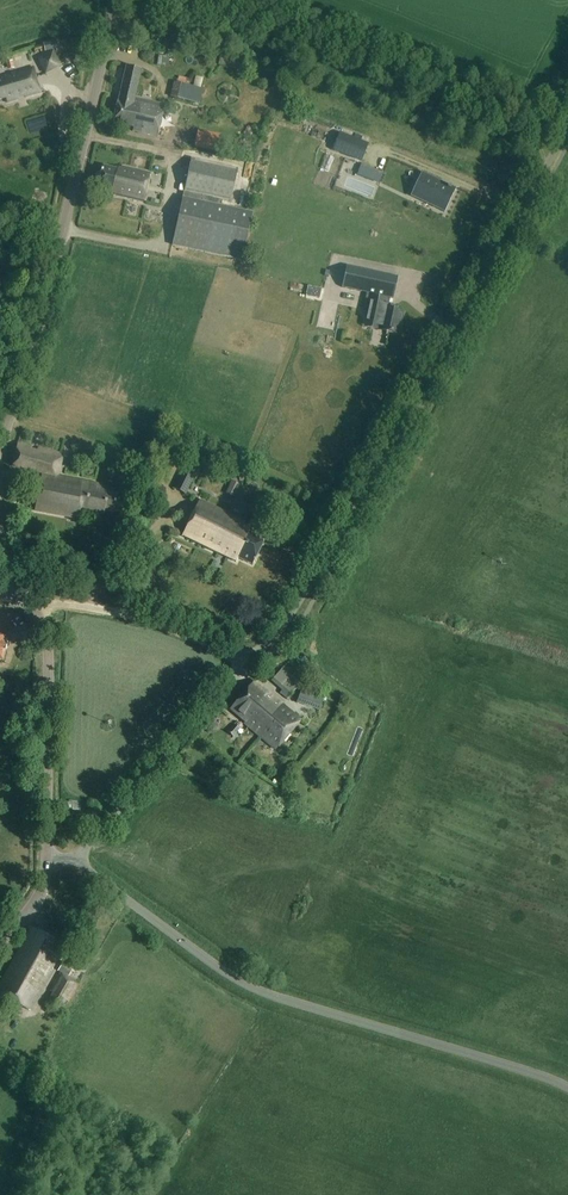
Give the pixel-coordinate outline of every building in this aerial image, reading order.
[(42,45),(34,48),(36,54),(44,51),(42,45)] [(157,49),(155,56),(162,58),(160,66),(188,73),(191,57),(157,49)] [(39,59),(47,75),(62,67),(54,51),(39,59)] [(220,53),(218,66),(239,70),(241,57),(220,53)] [(6,63),(8,71),(14,69),(12,62),(6,63)] [(165,106),(136,99),(143,71),(129,67),(120,103),(118,103),(114,124),(134,129),(133,133),(158,138),(165,106)] [(7,100),(8,104),(42,94),(35,69),(0,79),(0,101),(7,100)] [(200,104),(203,90),(189,87),(190,80),(178,77),(177,84),(174,83),(171,98),(200,104)] [(170,124),(170,135),(192,134),(192,124),(170,124)] [(194,146),(217,151),(220,137),(197,132),(197,131),(194,146)] [(351,155),(357,140),(340,133),(334,148),(332,151),(350,158),(351,155)] [(172,247),(243,262),(253,214),(221,207),(222,201),(231,203),(238,169),(191,159),(172,247)] [(144,203),(150,174),(121,168),(118,171),(103,168),(98,190),(112,193),(111,196),(144,203)] [(347,204),(404,215),(410,183),(340,170),(336,192),(349,194),(347,204)] [(445,213),(456,189),(422,172),(410,196),(445,213)] [(384,289),(394,233),(287,212),(281,241),(319,248),(318,256),(335,260),(331,278),(327,277),(327,279),(384,289)] [(385,305),(389,291),(369,287),(363,311),(382,314),(378,330),(400,335),(405,313),(390,309),(390,306),(385,305)] [(80,508),(91,510),(105,514),(106,510),(116,512),(120,494),(98,489),(99,486),(90,484),(90,486),(55,478),(60,453),(38,448),(38,450),(32,449),(32,446),(17,443),(12,468),(43,475),(36,511),(77,520),(80,508)] [(242,463),(233,459),(227,470),(236,475),(242,463)] [(185,495),(196,473),(183,467),(173,489),(185,495)] [(253,566),(267,540),(253,533),(255,529),(244,524),(245,523),(201,500),(182,536),(237,564),(239,559),(253,566)] [(3,662),(10,637),(0,634),(0,661),(3,662)] [(270,679),(287,696),(299,684),(282,667),(270,679)] [(244,726),(260,739),(270,727),(267,724),(282,706),(254,683),(231,711),(246,723),(244,726)] [(324,698),(302,689),(297,702),(319,711),(324,698)] [(270,727),(260,739),(275,752),(300,722),(282,706),(267,724),(270,727)] [(234,725),(228,733),(234,738),(240,730),(234,725)] [(66,946),(32,928),(0,988),(0,997),(31,1013),(55,970),(54,969),(62,954),(61,954),(66,946)] [(45,1007),(59,1015),(66,1001),(69,1003),(80,983),(69,977),(74,967),(64,961),(58,972),(60,973),(50,992),(52,993),(48,999),(49,1000),(45,1007)]
